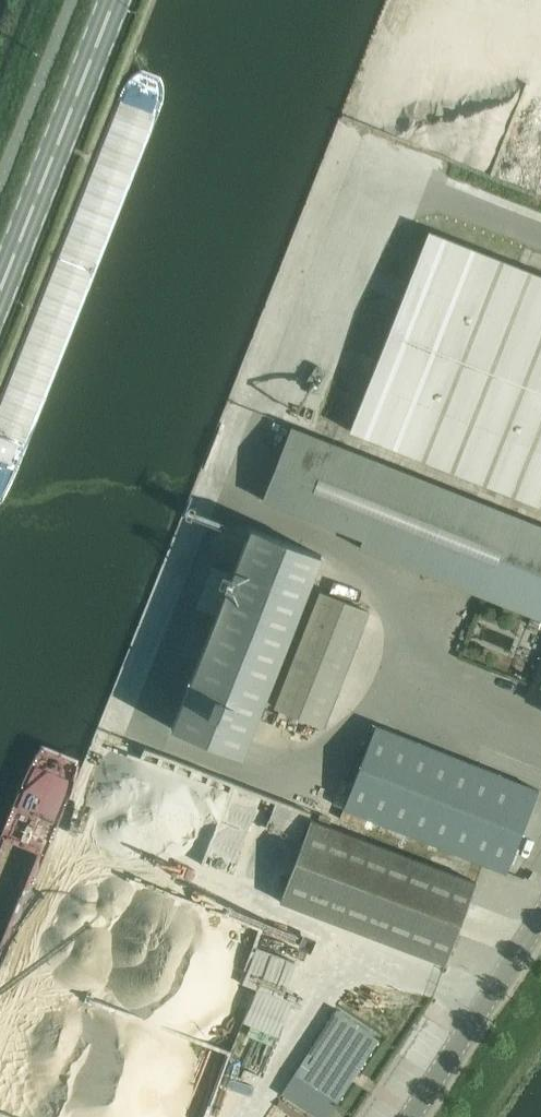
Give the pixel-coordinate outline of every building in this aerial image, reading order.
[(429,231),(389,331),(350,430),(540,505),(540,276),(429,231)] [(263,499),(362,539),(359,547),(540,619),(540,525),(291,426),(263,499)] [(217,614),(172,728),(242,756),(322,555),(251,527),(232,575),(210,567),(195,606),(217,614)] [(275,706),(324,726),(369,611),(321,592),(275,706)] [(540,705),(540,666),(528,700),(540,705)] [(344,807),(506,871),(539,790),(376,725),(344,807)] [(280,901),(446,964),(477,882),(311,819),(280,901)] [(337,1009),(294,1074),(337,1103),(380,1037),(337,1009)] [(221,1081),(242,1081),(241,1070),(221,1071),(221,1081)]
